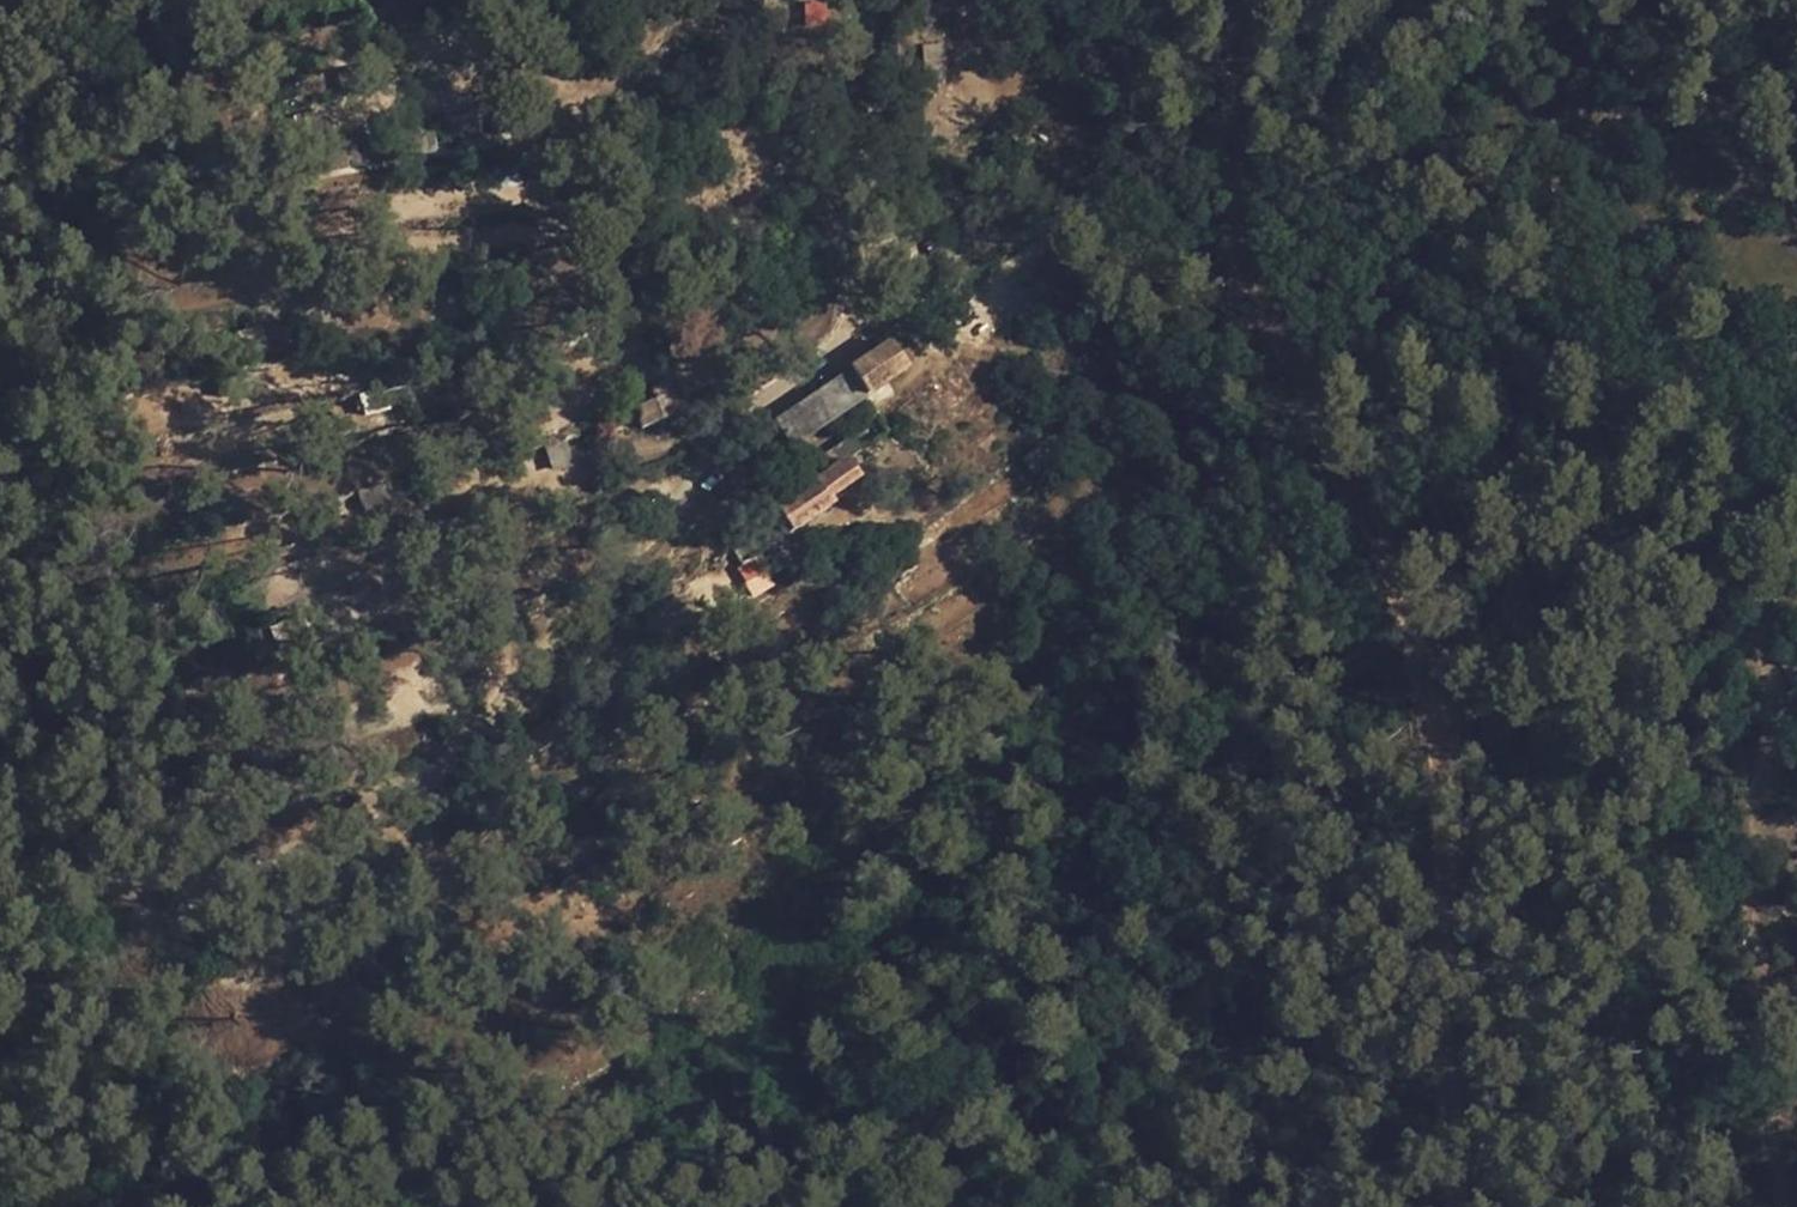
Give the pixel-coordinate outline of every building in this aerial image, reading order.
[(804,24),(827,23),(826,0),(804,0),(804,24)] [(921,44),(924,69),(942,66),(939,42),(921,44)] [(772,422),(789,447),(867,393),(904,368),(886,343),(860,361),(772,422)] [(642,423),(673,413),(667,394),(636,404),(642,423)] [(343,447),(365,517),(425,499),(404,428),(343,447)] [(809,480),(841,459),(842,461),(866,445),(856,432),(801,469),(809,480)] [(769,508),(787,536),(830,507),(827,501),(856,481),(842,461),(841,459),(809,480),(769,508)] [(736,567),(755,596),(775,582),(756,553),(736,567)]
